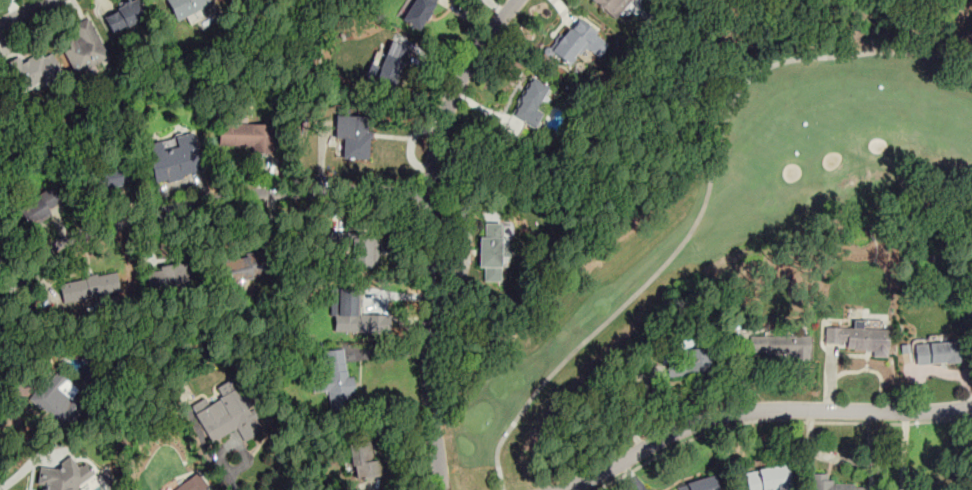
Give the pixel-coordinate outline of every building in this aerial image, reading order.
[(112,38),(148,21),(138,0),(133,0),(101,15),(112,38)] [(179,22),(210,7),(207,0),(168,0),(179,22)] [(423,28),(436,0),(410,0),(401,18),(423,28)] [(615,20),(632,0),(594,0),(593,1),(615,20)] [(569,69),(586,47),(597,55),(609,40),(579,17),(550,54),(569,69)] [(75,75),(108,60),(90,18),(73,26),(78,37),(61,44),(75,75)] [(391,88),(405,55),(387,47),(373,80),(391,88)] [(61,76),(50,52),(11,69),(22,94),(61,76)] [(510,118),(532,129),(552,91),(531,79),(510,118)] [(366,116),(366,158),(341,158),(341,138),(333,138),(334,115),(366,116)] [(272,124),(218,124),(218,150),(272,150),(272,124)] [(152,184),(202,174),(194,136),(145,145),(152,184)] [(93,169),(97,189),(138,180),(135,160),(93,169)] [(19,205),(32,225),(52,214),(50,209),(62,202),(51,185),(19,205)] [(505,224),(485,224),(485,235),(479,235),(479,281),(500,280),(500,266),(505,266),(505,224)] [(340,268),(378,268),(378,233),(340,233),(340,268)] [(265,253),(218,263),(223,286),(270,277),(265,253)] [(196,281),(193,260),(146,268),(150,289),(196,281)] [(55,283),(60,305),(118,293),(113,271),(55,283)] [(327,315),(352,316),(354,290),(328,288),(327,315)] [(887,329),(835,328),(834,349),(886,351),(887,329)] [(808,360),(808,336),(749,337),(749,354),(790,353),(790,361),(808,360)] [(683,345),(684,360),(664,364),(666,378),(709,371),(704,341),(683,345)] [(916,342),(916,363),(958,363),(958,342),(916,342)] [(350,378),(346,378),(345,361),(320,363),(321,376),(313,377),(315,393),(327,391),(329,411),(353,409),(350,378)] [(30,399),(57,428),(85,402),(57,373),(30,399)] [(194,410),(211,444),(237,431),(243,443),(265,432),(242,386),(194,410)] [(355,478),(373,477),(372,444),(345,444),(345,471),(355,470),(355,478)] [(70,489),(37,489),(38,483),(34,483),(36,466),(56,468),(70,458),(77,466),(85,462),(95,473),(70,489)] [(788,469),(744,470),(745,489),(788,489),(788,469)] [(714,476),(676,486),(677,489),(718,489),(714,476)] [(194,477),(177,489),(202,489),(203,489),(194,477)] [(868,483),(809,482),(809,489),(868,489),(868,483)]
